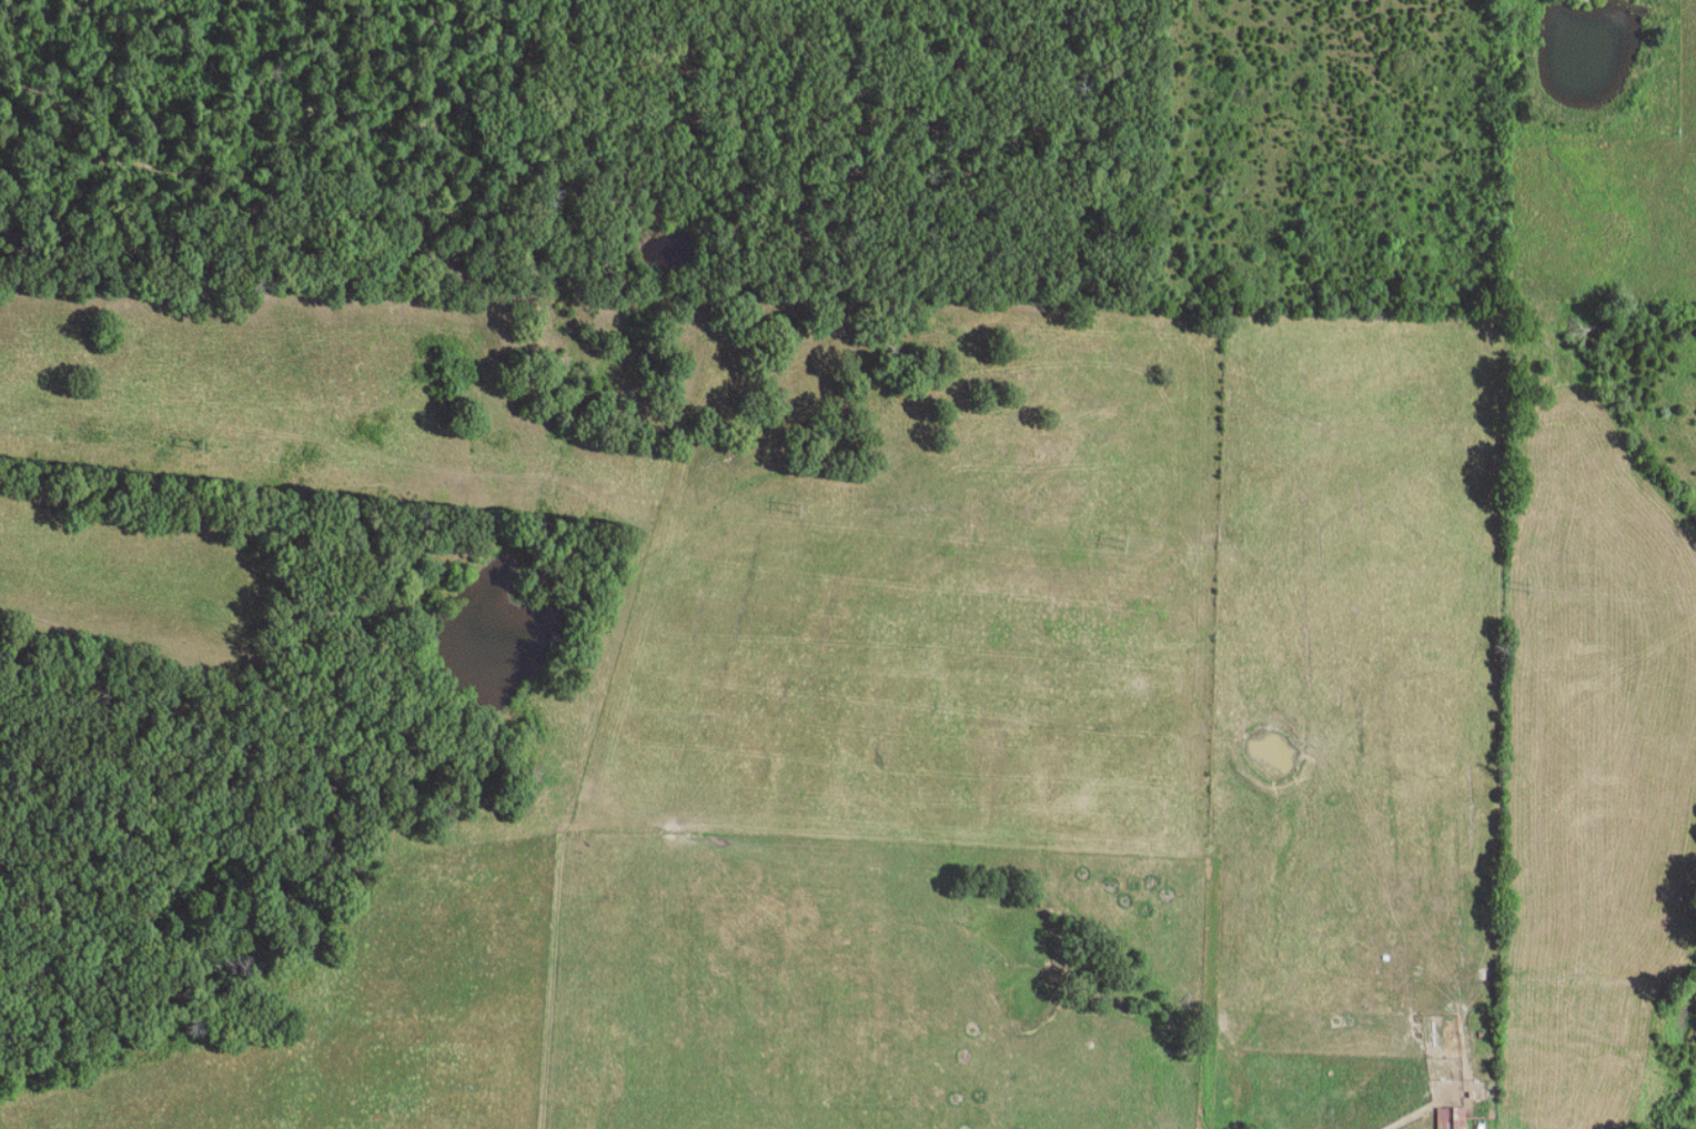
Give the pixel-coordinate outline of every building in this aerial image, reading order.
[(1438,1128),(1466,1128),(1465,1107),(1438,1107),(1438,1128)]
